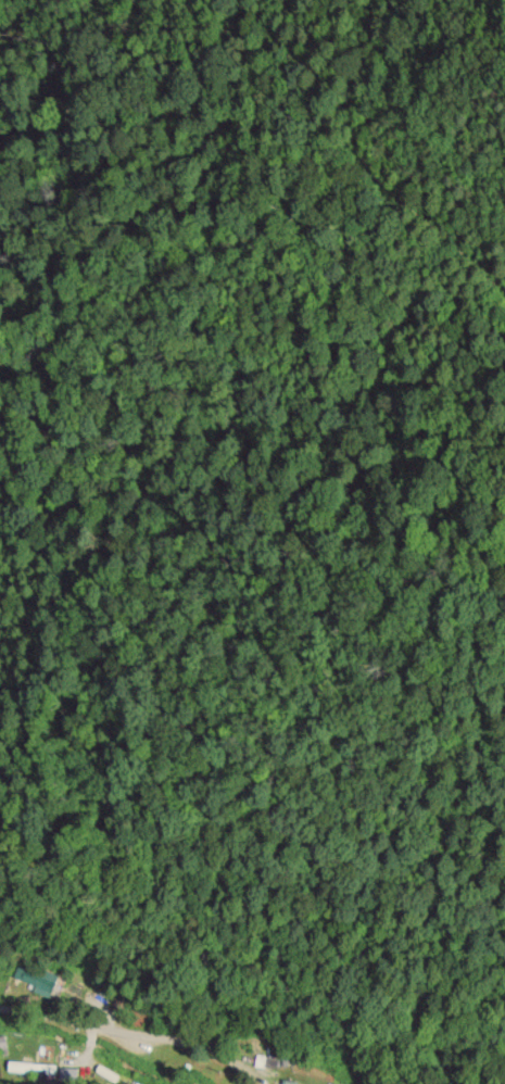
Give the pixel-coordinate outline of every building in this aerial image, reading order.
[(56,982),(22,968),(18,978),(34,986),(32,991),(49,998),(56,982)] [(54,1064),(8,1062),(8,1071),(54,1073),(54,1064)]
